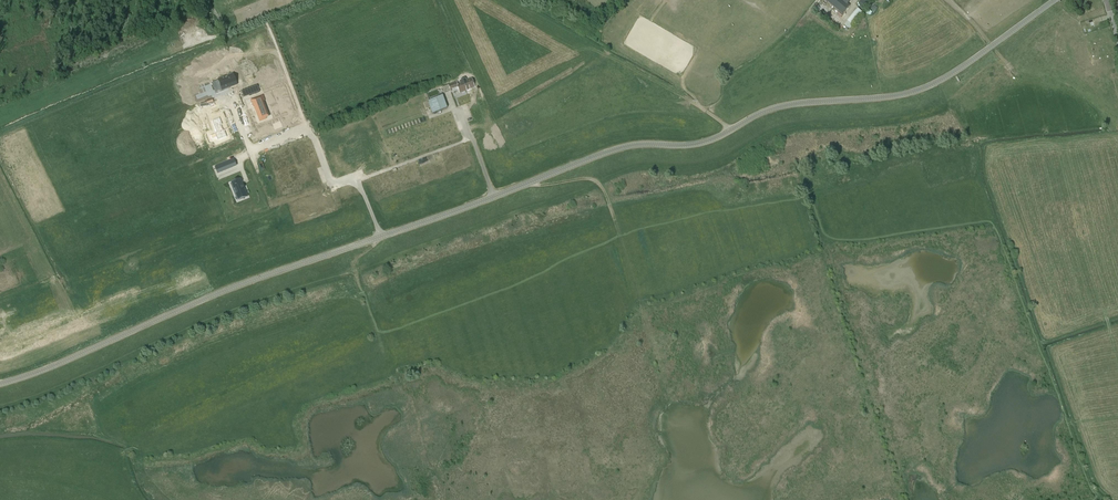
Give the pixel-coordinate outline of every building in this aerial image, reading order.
[(850,5),(848,3),(844,0),(826,0),(842,14),(850,5)] [(852,25),(863,12),(858,8),(847,21),(852,25)] [(829,18),(837,23),(842,17),(834,11),(831,15),(830,13),(829,14),(828,13),(827,15),(830,16),(829,18)] [(474,87),(471,78),(457,84),(456,82),(449,85),(451,90),(457,87),(460,93),(474,87)] [(230,79),(218,83),(222,92),(233,87),(230,79)] [(286,91),(274,96),(282,116),(285,115),(294,112),(286,91)] [(432,113),(447,108),(442,95),(428,101),(432,113)] [(221,121),(214,124),(218,133),(216,134),(218,140),(226,137),(227,136),(225,131),(224,131),(222,127),(223,126),(221,121)] [(334,147),(321,152),(323,158),(336,152),(334,147)] [(335,175),(343,172),(336,153),(328,156),(335,175)] [(233,160),(215,167),(218,174),(236,166),(233,160)] [(234,182),(232,183),(234,187),(239,200),(247,197),(240,180),(234,182)]
